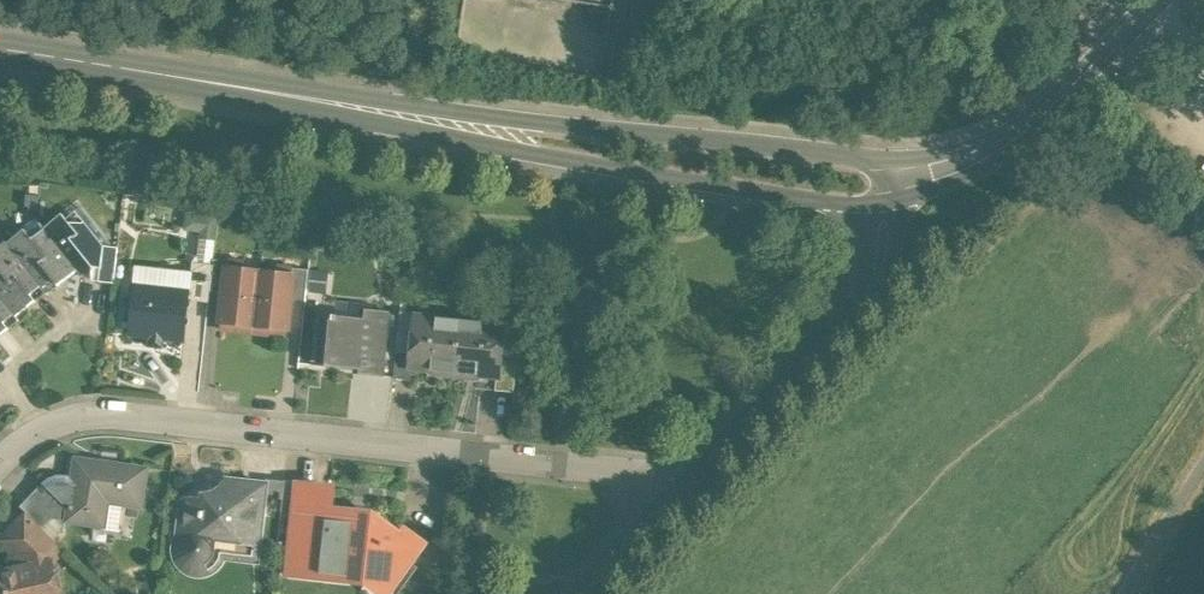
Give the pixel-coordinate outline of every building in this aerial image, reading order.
[(74,231),(62,215),(44,229),(77,271),(81,275),(91,276),(92,268),(99,269),(100,269),(103,247),(84,223),(74,231)] [(77,271),(44,229),(31,240),(24,230),(7,244),(45,293),(47,295),(77,271)] [(0,246),(0,298),(15,317),(45,293),(7,244),(5,242),(0,246)] [(118,249),(103,247),(100,269),(99,269),(97,282),(114,284),(118,249)] [(228,262),(213,260),(212,266),(210,292),(223,294),(226,269),(228,269),(228,262)] [(212,266),(193,263),(189,293),(189,301),(208,303),(210,292),(212,266)] [(228,269),(226,269),(223,294),(220,323),(236,325),(235,332),(253,334),(260,271),(241,269),(241,271),(228,269)] [(308,271),(293,269),(292,277),(293,277),(291,301),(299,302),(305,302),(308,271)] [(279,273),(260,271),(253,334),(271,336),(271,328),(287,330),(291,301),(293,277),(292,277),(279,275),(279,273)] [(189,293),(135,287),(130,335),(184,341),(189,301),(189,293)] [(18,321),(0,298),(0,335),(18,321)] [(371,321),(331,317),(326,367),(366,372),(368,372),(373,331),(388,332),(390,313),(372,311),(371,321)] [(460,322),(416,318),(412,352),(410,369),(412,369),(454,374),(460,322)] [(503,327),(460,322),(454,374),(496,379),(497,379),(499,361),(503,327)] [(520,329),(503,327),(499,361),(516,363),(520,329)] [(388,332),(373,331),(368,372),(366,372),(366,376),(383,378),(388,332)] [(412,352),(397,350),(393,380),(410,382),(412,369),(410,369),(412,352)] [(516,363),(499,361),(497,379),(496,379),(494,392),(513,394),(516,363)] [(146,471),(76,460),(73,481),(67,521),(67,522),(98,527),(102,502),(141,508),(146,471)] [(73,481),(61,477),(49,482),(43,487),(62,505),(50,518),(50,519),(67,521),(73,481)] [(283,483),(265,481),(264,486),(265,486),(263,509),(262,515),(279,517),(283,483)] [(264,486),(227,482),(224,502),(204,500),(204,505),(189,503),(184,504),(181,509),(180,526),(186,526),(184,548),(184,555),(186,561),(191,566),(197,568),(204,567),(210,564),(214,559),(215,552),(236,555),(237,544),(251,545),(255,508),(263,509),(265,486),(264,486)] [(299,484),(283,483),(279,517),(293,518),(297,486),(299,486),(299,484)] [(42,486),(20,508),(27,515),(41,528),(50,518),(62,505),(43,487),(42,486)] [(372,519),(350,513),(328,511),(331,490),(299,486),(297,486),(293,518),(287,574),(349,581),(351,570),(368,572),(398,593),(399,593),(417,570),(410,565),(423,546),(404,532),(399,539),(372,519)] [(41,528),(27,515),(0,542),(14,555),(17,572),(51,565),(65,551),(41,528)] [(0,575),(0,593),(57,593),(51,565),(17,572),(0,575)]
